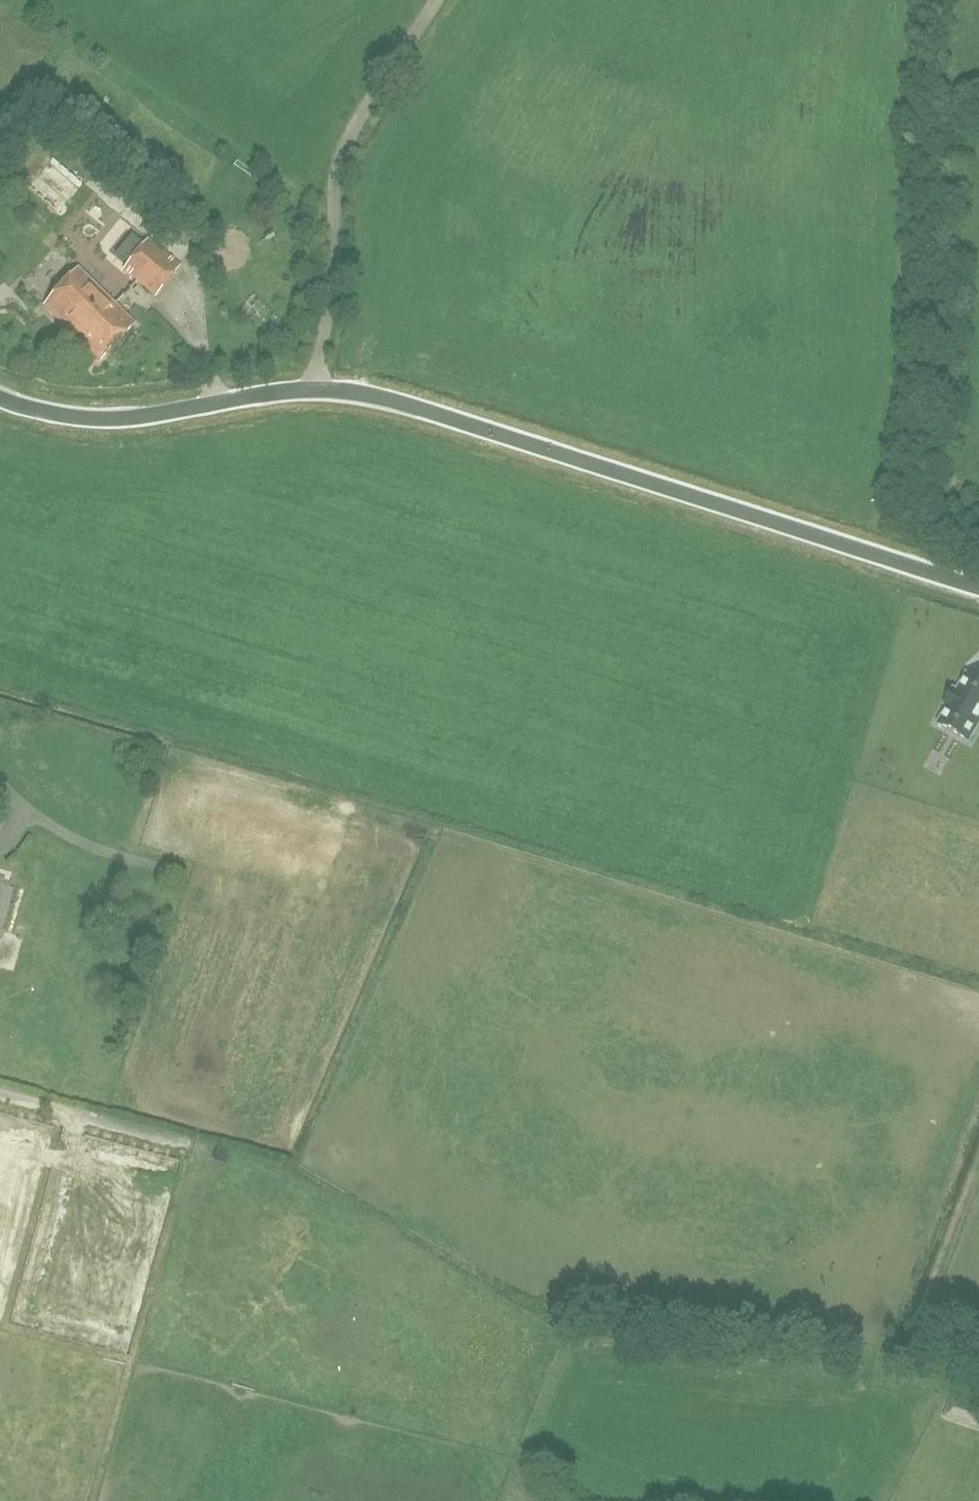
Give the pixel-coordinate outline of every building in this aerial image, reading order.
[(52,158),(28,185),(58,211),(82,184),(52,158)] [(128,264),(123,269),(155,296),(179,267),(148,240),(144,245),(128,264)] [(101,360),(136,324),(79,269),(44,305),(101,360)] [(978,725),(978,683),(966,676),(957,692),(955,690),(946,706),(948,708),(939,724),(969,742),(978,725)]
